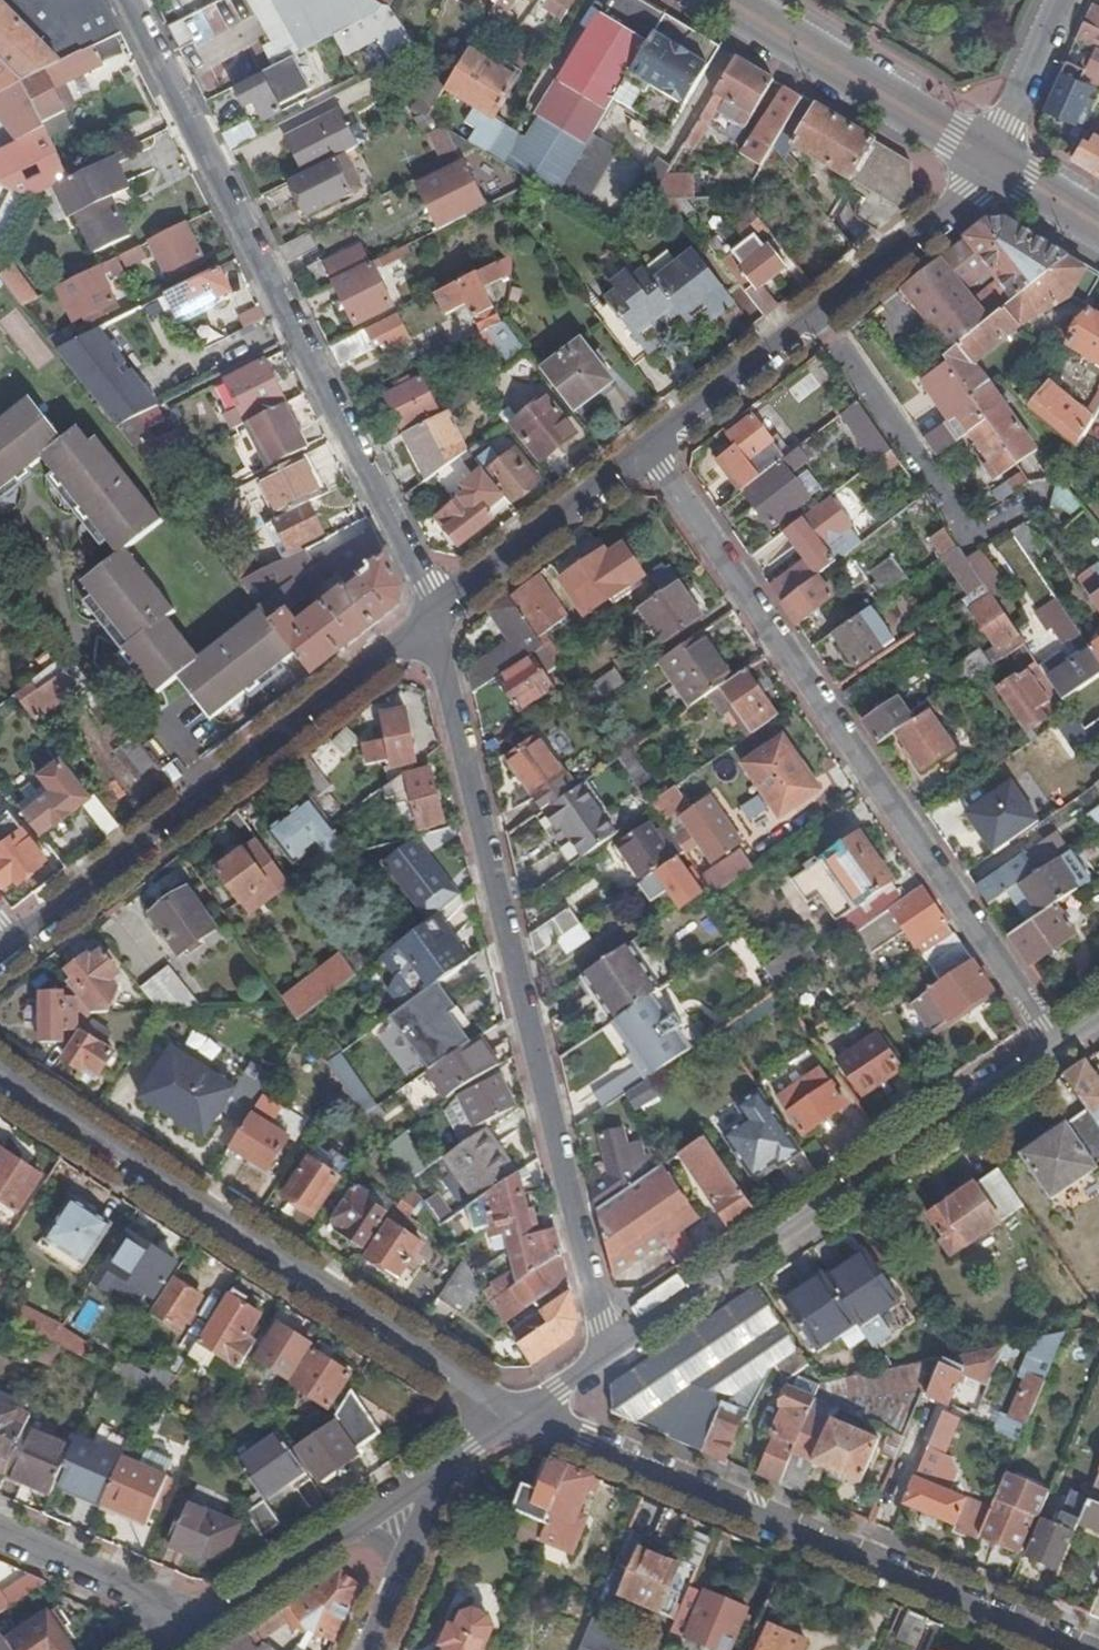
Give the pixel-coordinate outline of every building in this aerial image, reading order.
[(25,84),(94,48),(116,38),(123,34),(105,0),(0,0),(0,58),(25,84)] [(288,26),(302,54),(335,37),(369,20),(391,8),(377,0),(273,0),(288,26)] [(500,2),(491,17),(507,27),(514,15),(509,12),(517,0),(501,0),(500,2)] [(551,103),(512,169),(529,179),(558,196),(594,136),(615,100),(666,16),(640,0),(613,0),(551,103)] [(544,9),(563,21),(576,0),(549,0),(544,9)] [(1095,4),(1087,22),(1098,28),(1098,6),(1095,4)] [(369,20),(395,68),(403,64),(422,54),(391,8),(369,20)] [(707,41),(666,16),(615,100),(670,133),(720,48),(707,41)] [(1087,22),(1080,38),(1098,47),(1098,28),(1087,22)] [(267,37),(280,65),(299,55),(302,54),(288,26),(267,37)] [(523,36),(511,57),(527,67),(532,58),(530,57),(536,45),(523,36)] [(116,38),(94,48),(102,63),(123,51),(116,38)] [(25,84),(46,126),(69,113),(58,90),(103,67),(102,63),(94,48),(25,84)] [(470,51),(447,90),(477,109),(469,124),(480,130),(471,144),(480,149),(505,164),(516,144),(519,135),(495,120),(518,82),(517,81),(522,74),(507,64),(503,71),(470,51)] [(422,54),(403,64),(421,95),(414,109),(424,116),(430,119),(447,90),(422,54)] [(280,65),(260,75),(262,79),(238,92),(245,108),(256,102),(266,122),(282,113),(278,108),(316,88),(299,55),(280,65)] [(511,57),(507,64),(522,74),(527,67),(511,57)] [(0,154),(0,185),(31,200),(56,189),(72,180),(46,126),(25,84),(0,58),(0,106),(23,141),(0,154)] [(765,75),(737,59),(686,145),(695,151),(726,101),(743,111),(736,123),(746,129),(776,82),(765,75)] [(1064,72),(1048,110),(1079,125),(1096,87),(1084,80),(1087,73),(1068,64),(1064,72)] [(796,94),(786,88),(758,135),(775,145),(804,98),(796,94)] [(838,119),(804,98),(775,145),(801,179),(806,174),(789,154),(795,144),(871,191),(903,212),(915,203),(912,164),(898,156),(838,119)] [(290,138),(308,174),(334,161),(344,156),(357,149),(338,114),(290,138)] [(250,123),(224,136),(227,143),(232,153),(258,139),(250,123)] [(431,135),(446,166),(480,149),(471,144),(444,127),(431,135)] [(775,145),(758,135),(745,156),(764,166),(775,145)] [(1098,173),(1098,135),(1093,144),(1087,141),(1077,159),(1086,164),(1098,173)] [(594,136),(558,196),(585,212),(620,151),(594,136)] [(342,178),(352,173),(344,156),(334,161),(342,178)] [(626,201),(636,214),(651,202),(668,177),(674,165),(661,157),(645,186),(626,201)] [(72,180),(56,189),(71,219),(77,216),(97,254),(131,237),(112,201),(131,192),(115,158),(72,180)] [(308,174),(292,182),(309,215),(350,194),(342,178),(334,161),(308,174)] [(441,230),(486,207),(465,165),(420,187),(441,230)] [(754,183),(760,174),(753,171),(748,179),(754,183)] [(342,178),(350,194),(360,189),(352,173),(342,178)] [(668,177),(651,202),(676,201),(711,199),(710,175),(668,177)] [(10,200),(0,195),(0,220),(10,200)] [(676,201),(651,202),(666,223),(683,209),(676,201)] [(988,222),(903,290),(937,333),(943,328),(957,347),(987,324),(1068,258),(1038,240),(1007,221),(988,222)] [(205,257),(189,224),(152,242),(169,275),(205,257)] [(734,274),(747,292),(754,287),(757,291),(788,267),(771,245),(768,248),(759,236),(737,254),(746,265),(734,274)] [(326,264),(336,283),(394,254),(387,239),(365,250),(362,246),(326,264)] [(394,254),(336,283),(358,325),(393,307),(376,272),(411,254),(408,247),(394,254)] [(140,248),(125,257),(130,267),(146,259),(140,248)] [(717,295),(722,286),(693,249),(676,263),(654,281),(675,307),(683,318),(688,323),(710,307),(707,302),(717,295)] [(668,252),(645,270),(654,281),(676,263),(668,252)] [(513,255),(496,264),(503,279),(512,274),(513,255)] [(731,256),(723,262),(727,267),(735,260),(731,256)] [(944,358),(948,364),(988,422),(1017,464),(1037,450),(988,381),(973,366),(1018,329),(1072,297),(1085,304),(1098,282),(1098,277),(1088,270),(1068,258),(987,324),(957,347),(944,358)] [(120,259),(60,289),(76,322),(86,317),(90,325),(110,315),(107,306),(117,302),(105,278),(114,274),(118,281),(128,275),(120,259)] [(496,264),(437,294),(449,316),(470,305),(484,333),(490,330),(498,326),(503,323),(485,288),(503,279),(496,264)] [(14,265),(1,277),(25,307),(41,299),(14,265)] [(645,270),(645,269),(634,277),(629,271),(613,283),(618,290),(605,300),(643,349),(666,332),(657,321),(675,307),(654,281),(645,270)] [(232,292),(221,270),(162,300),(165,306),(171,303),(180,319),(232,292)] [(688,323),(697,336),(736,305),(722,286),(717,295),(707,302),(710,307),(688,323)] [(107,306),(110,315),(121,310),(117,302),(107,306)] [(247,329),(266,319),(259,306),(240,316),(247,329)] [(657,321),(666,332),(683,318),(675,307),(657,321)] [(1089,312),(1082,323),(1076,319),(1069,330),(1076,335),(1069,346),(1098,364),(1098,318),(1089,312)] [(399,313),(332,348),(341,367),(387,343),(391,348),(412,338),(399,313)] [(71,330),(51,340),(60,352),(78,343),(71,330)] [(484,333),(463,343),(471,358),(494,346),(495,339),(490,330),(484,333)] [(78,343),(60,352),(120,427),(158,407),(159,407),(101,331),(78,343)] [(666,332),(643,349),(650,357),(672,340),(666,332)] [(543,370),(576,412),(615,381),(581,340),(543,370)] [(248,424),(250,423),(249,419),(285,400),(265,362),(228,380),(239,402),(232,404),(237,415),(229,419),(235,431),(248,424)] [(951,406),(970,434),(988,422),(948,364),(924,383),(936,399),(937,399),(945,410),(951,406)] [(812,375),(789,387),(797,402),(820,390),(812,375)] [(387,397),(404,429),(438,411),(422,379),(414,384),(411,378),(401,383),(404,388),(387,397)] [(1029,408),(1076,449),(1094,419),(1050,383),(1029,408)] [(549,397),(514,423),(541,459),(561,444),(556,438),(572,426),(549,397)] [(46,460),(66,444),(33,401),(0,427),(0,496),(46,460)] [(892,451),(859,403),(842,415),(867,451),(838,474),(847,485),(881,459),(892,451)] [(309,449),(287,405),(250,423),(248,424),(271,468),(309,449)] [(158,407),(120,427),(154,471),(192,452),(180,428),(155,442),(146,430),(165,420),(158,407)] [(921,411),(911,418),(938,457),(963,438),(951,421),(949,421),(942,411),(928,421),(921,411)] [(407,435),(430,480),(450,465),(468,453),(449,413),(407,435)] [(718,462),(743,493),(745,492),(786,460),(753,416),(730,435),(737,446),(718,462)] [(988,422),(970,434),(989,460),(986,462),(997,478),(1017,464),(988,422)] [(395,423),(375,433),(382,447),(403,437),(395,423)] [(66,444),(46,460),(121,556),(131,549),(163,524),(99,442),(93,447),(81,432),(66,444)] [(786,460),(745,492),(773,528),(809,499),(791,476),(808,462),(799,449),(786,460)] [(504,494),(512,505),(541,482),(527,463),(527,462),(521,455),(516,460),(512,454),(500,463),(490,450),(477,460),(504,494)] [(477,460),(470,451),(468,453),(450,465),(473,493),(439,519),(460,547),(495,520),(486,509),(504,494),(477,460)] [(898,459),(892,451),(881,459),(888,467),(898,459)] [(324,498),(304,459),(262,479),(283,518),(309,505),(324,498)] [(993,493),(999,503),(1030,483),(1024,474),(993,493)] [(1086,513),(1058,479),(1050,506),(1063,511),(1072,524),(1086,513)] [(806,561),(772,587),(785,605),(825,574),(838,564),(827,549),(830,547),(831,534),(843,537),(856,527),(832,497),(794,526),(809,545),(799,552),(806,561)] [(369,519),(362,504),(331,520),(338,534),(369,519)] [(309,505),(283,518),(267,527),(273,539),(283,534),(287,542),(293,552),(325,535),(309,505)] [(1026,524),(1012,532),(1029,556),(1041,548),(1026,524)] [(794,526),(785,533),(799,552),(809,545),(794,526)] [(405,589),(375,531),(337,552),(358,580),(304,623),(299,616),(312,605),(279,564),(263,572),(242,582),(264,611),(298,653),(315,675),(365,636),(401,607),(405,589)] [(959,548),(947,531),(931,542),(943,559),(959,548)] [(283,534),(273,539),(277,547),(287,542),(283,534)] [(337,552),(327,540),(290,558),(303,577),(308,573),(330,557),(337,552)] [(959,548),(943,559),(970,596),(985,586),(967,560),(959,548)] [(179,611),(131,549),(121,556),(86,584),(134,645),(128,650),(161,693),(181,677),(203,659),(170,618),(179,611)] [(982,552),(967,560),(985,586),(993,599),(1008,589),(982,552)] [(588,565),(584,559),(567,571),(572,578),(564,583),(588,616),(616,597),(619,601),(637,589),(623,569),(618,572),(605,553),(588,565)] [(337,568),(330,557),(308,573),(315,583),(337,568)] [(256,558),(233,570),(242,582),(263,572),(256,558)] [(881,602),(910,582),(893,560),(871,576),(879,586),(872,588),(881,602)] [(681,583),(683,582),(672,567),(655,579),(665,594),(681,583)] [(1092,569),(1083,575),(1097,594),(1093,597),(1098,605),(1098,580),(1092,569)] [(540,574),(511,598),(540,639),(545,635),(570,617),(540,574)] [(825,574),(785,605),(799,626),(834,599),(832,597),(839,592),(825,574)] [(705,618),(681,583),(665,594),(643,609),(666,645),(705,618)] [(985,586),(970,596),(964,600),(998,649),(986,657),(981,650),(944,676),(956,692),(1026,645),(993,599),(985,586)] [(511,598),(493,611),(515,643),(470,673),(475,693),(499,678),(546,649),(540,639),(511,598)] [(1042,669),(1064,700),(1098,677),(1098,657),(1092,648),(1058,598),(1037,613),(1050,632),(1055,628),(1066,644),(1074,638),(1083,651),(1086,656),(1072,666),(1069,661),(1064,654),(1042,669)] [(873,608),(835,634),(858,667),(895,643),(873,608)] [(264,611),(203,659),(181,677),(214,719),(298,653),(264,611)] [(545,635),(540,639),(546,649),(548,652),(554,647),(545,635)] [(736,681),(704,635),(662,664),(694,710),(723,690),(736,681)] [(548,652),(558,667),(560,668),(566,663),(554,647),(548,652)] [(546,649),(499,678),(522,713),(556,690),(546,675),(558,667),(548,652),(546,649)] [(1086,656),(1083,651),(1069,661),(1072,666),(1086,656)] [(118,715),(70,654),(17,696),(36,721),(79,687),(94,706),(91,708),(105,726),(118,715)] [(617,672),(580,697),(591,713),(629,687),(617,672)] [(749,672),(736,681),(723,690),(730,701),(722,708),(729,720),(739,714),(754,735),(780,718),(749,672)] [(1030,732),(1048,720),(1041,710),(1048,705),(1026,673),(1001,691),(1030,732)] [(929,710),(943,700),(936,690),(917,704),(921,710),(916,713),(918,718),(929,710)] [(873,708),(861,716),(865,723),(880,744),(897,731),(914,720),(900,700),(886,709),(883,705),(875,710),(873,708)] [(1074,716),(1064,700),(1049,711),(1059,727),(1074,716)] [(918,718),(914,720),(897,731),(924,771),(955,750),(929,710),(918,718)] [(406,774),(414,768),(413,764),(417,763),(406,711),(382,715),(387,743),(364,749),(367,768),(392,763),(393,768),(388,770),(391,785),(406,774)] [(1074,716),(1059,727),(1078,755),(1094,744),(1086,733),(1074,716)] [(149,755),(136,739),(119,752),(140,780),(157,766),(157,765),(149,755)] [(544,812),(545,811),(578,789),(568,775),(566,776),(540,739),(510,761),(536,798),(534,799),(544,812)] [(812,798),(796,775),(805,769),(784,740),(746,767),(782,819),(812,798)] [(157,765),(157,766),(168,756),(161,746),(149,755),(157,765)] [(1059,811),(1087,792),(1061,748),(1033,764),(1059,811)] [(633,751),(622,759),(642,788),(653,780),(633,751)] [(309,756),(290,771),(313,799),(317,804),(335,790),(309,756)] [(176,784),(186,776),(172,760),(163,767),(176,784)] [(121,828),(97,798),(92,802),(62,764),(39,782),(51,798),(27,817),(43,837),(55,827),(57,828),(84,807),(108,837),(121,828)] [(391,785),(384,789),(387,800),(396,797),(398,805),(414,801),(422,831),(445,825),(430,768),(406,774),(391,785)] [(987,776),(952,800),(966,820),(1001,796),(987,776)] [(578,789),(545,811),(559,831),(564,829),(585,860),(619,835),(583,785),(578,789)] [(656,801),(668,819),(688,806),(676,787),(656,801)] [(317,804),(313,799),(270,833),(295,866),(318,849),(329,863),(348,848),(337,834),(339,833),(334,826),(317,804)] [(713,799),(684,819),(715,864),(744,844),(713,799)] [(853,824),(843,809),(817,827),(827,842),(853,824)] [(1059,811),(1037,826),(1045,839),(1067,823),(1059,811)] [(687,854),(670,829),(658,837),(650,825),(621,846),(645,882),(678,859),(687,854)] [(0,862),(0,880),(7,889),(18,880),(22,885),(43,868),(42,867),(48,862),(27,834),(0,855),(0,858),(2,861),(0,862)] [(861,835),(793,883),(809,906),(822,896),(840,922),(895,884),(861,835)] [(415,840),(406,848),(418,863),(428,856),(415,840)] [(293,886),(259,842),(219,871),(251,916),(293,886)] [(385,864),(430,921),(460,897),(428,856),(418,863),(406,848),(385,864)] [(1027,855),(979,888),(991,906),(1016,888),(1053,863),(1044,849),(1029,860),(1027,855)] [(1083,889),(1062,857),(1053,863),(1016,888),(1038,920),(1058,907),(1083,889)] [(645,882),(641,885),(652,902),(670,890),(683,909),(703,896),(678,859),(645,882)] [(717,898),(735,885),(725,870),(707,883),(711,890),(717,898)] [(944,916),(924,887),(870,925),(876,934),(898,919),(925,957),(957,935),(944,916)] [(189,892),(153,918),(180,956),(217,930),(189,892)] [(1038,920),(1013,938),(1032,967),(1077,935),(1058,907),(1038,920)] [(571,909),(533,936),(538,957),(560,941),(582,926),(571,909)] [(138,975),(166,956),(137,911),(108,930),(138,975)] [(389,965),(416,1001),(471,960),(444,924),(389,965)] [(583,924),(582,926),(560,941),(569,955),(593,939),(583,924)] [(995,992),(957,935),(925,957),(943,985),(916,1004),(936,1032),(995,992)] [(630,945),(583,976),(615,1024),(663,991),(630,945)] [(416,1001),(399,1013),(417,1036),(442,1018),(440,1014),(496,974),(489,947),(471,960),(416,1001)] [(70,987),(72,989),(93,1015),(111,1014),(118,991),(111,983),(120,976),(103,954),(93,962),(89,958),(86,960),(84,959),(72,968),(73,970),(70,974),(76,982),(70,987)] [(362,954),(349,964),(359,977),(372,967),(362,954)] [(343,956),(286,1001),(290,1007),(301,1023),(359,977),(349,964),(343,956)] [(146,995),(160,1012),(206,1011),(170,968),(142,990),(146,995)] [(93,1015),(72,989),(67,993),(44,993),(44,1043),(67,1043),(73,1047),(93,1015)] [(135,1004),(142,1014),(160,1012),(146,995),(135,1004)] [(84,1036),(67,1062),(97,1083),(115,1056),(104,1047),(112,1035),(95,1024),(86,1037),(84,1036)] [(435,1068),(459,1052),(446,1034),(423,1050),(435,1068)] [(905,1069),(881,1035),(842,1062),(865,1096),(905,1069)] [(502,1065),(482,1036),(459,1052),(435,1068),(431,1072),(449,1099),(460,1090),(502,1065)] [(175,1042),(139,1098),(211,1144),(246,1089),(262,1099),(269,1089),(246,1074),(240,1084),(175,1042)] [(1066,1076),(1091,1111),(1098,1123),(1098,1078),(1087,1061),(1066,1076)] [(824,1069),(780,1099),(806,1137),(850,1107),(824,1069)] [(488,1122),(517,1106),(503,1076),(463,1094),(472,1112),(482,1109),(488,1122)] [(653,1076),(629,1092),(640,1109),(664,1092),(653,1076)] [(347,1088),(335,1105),(343,1111),(348,1104),(356,1116),(363,1111),(347,1088)] [(801,1147),(762,1091),(740,1107),(750,1122),(727,1138),(753,1173),(774,1158),(782,1153),(786,1158),(801,1147)] [(367,1116),(374,1127),(389,1117),(381,1106),(367,1116)] [(1091,1111),(1069,1125),(1067,1124),(1022,1155),(1054,1202),(1098,1171),(1098,1170),(1097,1167),(1098,1165),(1098,1123),(1091,1111)] [(254,1115),(233,1148),(271,1172),(292,1139),(254,1115)] [(518,1170),(490,1128),(448,1157),(476,1199),(518,1170)] [(614,1177),(594,1190),(598,1212),(637,1185),(634,1168),(645,1160),(641,1142),(628,1146),(624,1130),(602,1136),(614,1177)] [(407,1134),(389,1149),(412,1183),(432,1170),(407,1134)] [(707,1137),(681,1155),(733,1230),(758,1212),(707,1137)] [(663,1147),(652,1155),(662,1168),(664,1167),(673,1161),(663,1147)] [(320,1148),(287,1196),(316,1216),(352,1164),(336,1153),(332,1157),(320,1148)] [(2,1201),(19,1213),(43,1178),(0,1150),(0,1204),(2,1201)] [(782,1153),(774,1158),(778,1163),(786,1158),(782,1153)] [(662,1168),(652,1155),(645,1160),(634,1168),(637,1185),(662,1168)] [(637,1185),(598,1212),(614,1277),(667,1242),(682,1265),(690,1259),(698,1254),(682,1231),(699,1219),(664,1167),(662,1168),(637,1185)] [(484,1199),(520,1173),(518,1170),(476,1199),(479,1202),(484,1199)] [(1025,1208),(1000,1171),(976,1188),(975,1186),(929,1218),(944,1239),(941,1241),(953,1257),(1025,1208)] [(530,1212),(520,1173),(484,1199),(493,1231),(502,1230),(504,1235),(511,1236),(522,1282),(563,1253),(561,1242),(559,1232),(536,1238),(533,1226),(540,1224),(536,1211),(530,1212)] [(334,1220),(329,1230),(337,1235),(339,1233),(366,1250),(390,1213),(373,1201),(375,1198),(359,1188),(337,1221),(334,1220)] [(441,1198),(429,1207),(444,1228),(456,1219),(441,1198)] [(47,1240),(85,1267),(112,1226),(74,1200),(47,1240)] [(456,1219),(444,1228),(459,1251),(475,1240),(458,1217),(456,1219)] [(390,1222),(366,1257),(402,1281),(413,1264),(418,1267),(424,1259),(419,1255),(425,1246),(390,1222)] [(126,1292),(154,1250),(131,1235),(124,1244),(119,1242),(93,1282),(108,1293),(114,1285),(126,1292)] [(81,1274),(85,1267),(47,1240),(42,1247),(81,1274)] [(865,1248),(826,1276),(829,1280),(868,1253),(865,1248)] [(177,1265),(154,1250),(126,1292),(142,1302),(147,1295),(155,1299),(177,1265)] [(567,1267),(563,1253),(522,1282),(511,1290),(493,1302),(507,1323),(570,1280),(567,1267)] [(829,1280),(857,1322),(861,1328),(900,1299),(868,1253),(829,1280)] [(465,1261),(441,1299),(465,1314),(482,1287),(465,1261)] [(826,1276),(823,1271),(782,1300),(785,1305),(826,1276)] [(511,1290),(522,1282),(515,1273),(504,1281),(511,1290)] [(826,1276),(785,1305),(816,1350),(857,1322),(829,1280),(826,1276)] [(202,1298),(173,1281),(152,1314),(180,1330),(202,1298)] [(613,1414),(672,1440),(695,1384),(727,1397),(732,1386),(754,1395),(756,1379),(775,1365),(798,1349),(757,1287),(683,1338),(611,1387),(613,1414)] [(523,1344),(537,1364),(558,1350),(573,1340),(580,1321),(573,1294),(546,1313),(552,1323),(523,1344)] [(242,1370),(258,1343),(249,1337),(262,1318),(230,1297),(192,1356),(210,1367),(218,1356),(242,1370)] [(54,1344),(62,1329),(12,1302),(6,1319),(54,1344)] [(313,1347),(281,1326),(259,1360),(291,1381),(313,1347)] [(83,1358),(92,1346),(62,1329),(54,1344),(63,1348),(83,1358)] [(1067,1334),(1038,1341),(1022,1378),(1028,1382),(1012,1418),(1003,1415),(996,1433),(1020,1444),(1067,1334)] [(322,1343),(295,1386),(331,1410),(354,1377),(333,1363),(339,1353),(322,1343)] [(1025,1343),(957,1357),(947,1359),(944,1367),(942,1366),(929,1396),(949,1406),(961,1382),(967,1384),(971,1377),(990,1386),(1001,1359),(1018,1357),(1025,1343)] [(798,1349),(775,1365),(776,1368),(788,1384),(811,1367),(798,1349)] [(152,1392),(166,1399),(179,1377),(162,1369),(157,1375),(135,1365),(133,1366),(122,1360),(113,1373),(152,1392)] [(695,1384),(672,1440),(725,1462),(743,1419),(748,1421),(758,1397),(754,1395),(732,1386),(727,1397),(695,1384)] [(777,1435),(760,1476),(781,1485),(813,1410),(820,1393),(805,1387),(802,1392),(793,1388),(789,1390),(782,1406),(786,1409),(775,1434),(777,1435)] [(5,1480),(30,1423),(0,1410),(0,1477),(5,1480)] [(813,1410),(781,1485),(803,1495),(816,1464),(815,1463),(833,1420),(813,1410)] [(946,1413),(906,1504),(957,1527),(953,1532),(978,1543),(982,1536),(993,1509),(968,1498),(967,1501),(951,1495),(960,1475),(954,1459),(948,1456),(963,1420),(946,1413)] [(75,1443),(76,1442),(71,1441),(68,1448),(54,1441),(59,1429),(32,1417),(30,1423),(5,1480),(23,1488),(20,1494),(48,1506),(55,1490),(75,1443)] [(815,1463),(816,1464),(863,1484),(881,1441),(833,1420),(815,1463)] [(299,1450),(322,1485),(328,1484),(338,1478),(338,1474),(361,1458),(338,1424),(299,1450)] [(885,1455),(898,1460),(907,1438),(894,1433),(885,1455)] [(305,1471),(281,1435),(241,1463),(263,1496),(265,1498),(305,1471)] [(55,1490),(100,1510),(121,1462),(76,1442),(75,1443),(55,1490)] [(571,1469),(553,1461),(537,1496),(531,1494),(523,1515),(548,1526),(571,1469)] [(121,1462),(100,1510),(146,1529),(168,1482),(121,1462)] [(595,1479),(571,1469),(548,1526),(542,1540),(573,1554),(584,1529),(578,1526),(582,1517),(580,1516),(595,1479)] [(1036,1519),(1039,1521),(1049,1499),(1006,1481),(993,1509),(982,1536),(1021,1553),(1036,1519)] [(1091,1499),(1090,1501),(1098,1505),(1098,1481),(1091,1499)] [(1029,1556),(1061,1570),(1081,1523),(1090,1501),(1091,1499),(1073,1492),(1058,1528),(1043,1521),(1029,1556)] [(658,1505),(644,1499),(625,1545),(606,1590),(678,1621),(692,1588),(698,1574),(640,1550),(658,1505)] [(1081,1523),(1098,1531),(1098,1505),(1090,1501),(1081,1523)] [(264,1539),(283,1526),(267,1503),(249,1516),(264,1539)] [(241,1529),(189,1506),(171,1547),(202,1560),(213,1560),(233,1547),(241,1529)] [(588,1519),(582,1517),(578,1526),(584,1529),(588,1519)] [(341,1572),(251,1633),(262,1642),(298,1616),(304,1622),(299,1625),(306,1634),(310,1631),(337,1642),(361,1588),(341,1572)] [(42,1587),(47,1583),(31,1576),(3,1595),(0,1592),(0,1616),(42,1587)] [(1054,1587),(1049,1598),(1055,1600),(1060,1590),(1054,1587)] [(678,1621),(667,1646),(674,1649),(676,1642),(679,1644),(687,1625),(692,1628),(688,1639),(714,1649),(732,1649),(739,1635),(745,1637),(753,1619),(747,1617),(749,1610),(707,1592),(706,1594),(692,1588),(678,1621)] [(1091,1615),(1098,1618),(1098,1596),(1091,1615)] [(62,1633),(72,1626),(60,1609),(8,1643),(13,1649),(74,1649),(62,1633)] [(466,1610),(456,1629),(451,1627),(441,1647),(448,1649),(447,1649),(483,1649),(494,1627),(490,1618),(474,1611),(466,1610)] [(929,1619),(913,1612),(901,1640),(917,1647),(929,1619)] [(594,1617),(580,1649),(666,1649),(666,1648),(594,1617)] [(760,1625),(749,1649),(805,1649),(808,1643),(771,1627),(769,1629),(760,1625)] [(0,1631),(0,1649),(13,1649),(8,1643),(0,1631)] [(255,1647),(262,1642),(251,1633),(227,1649),(258,1649),(255,1647)]
